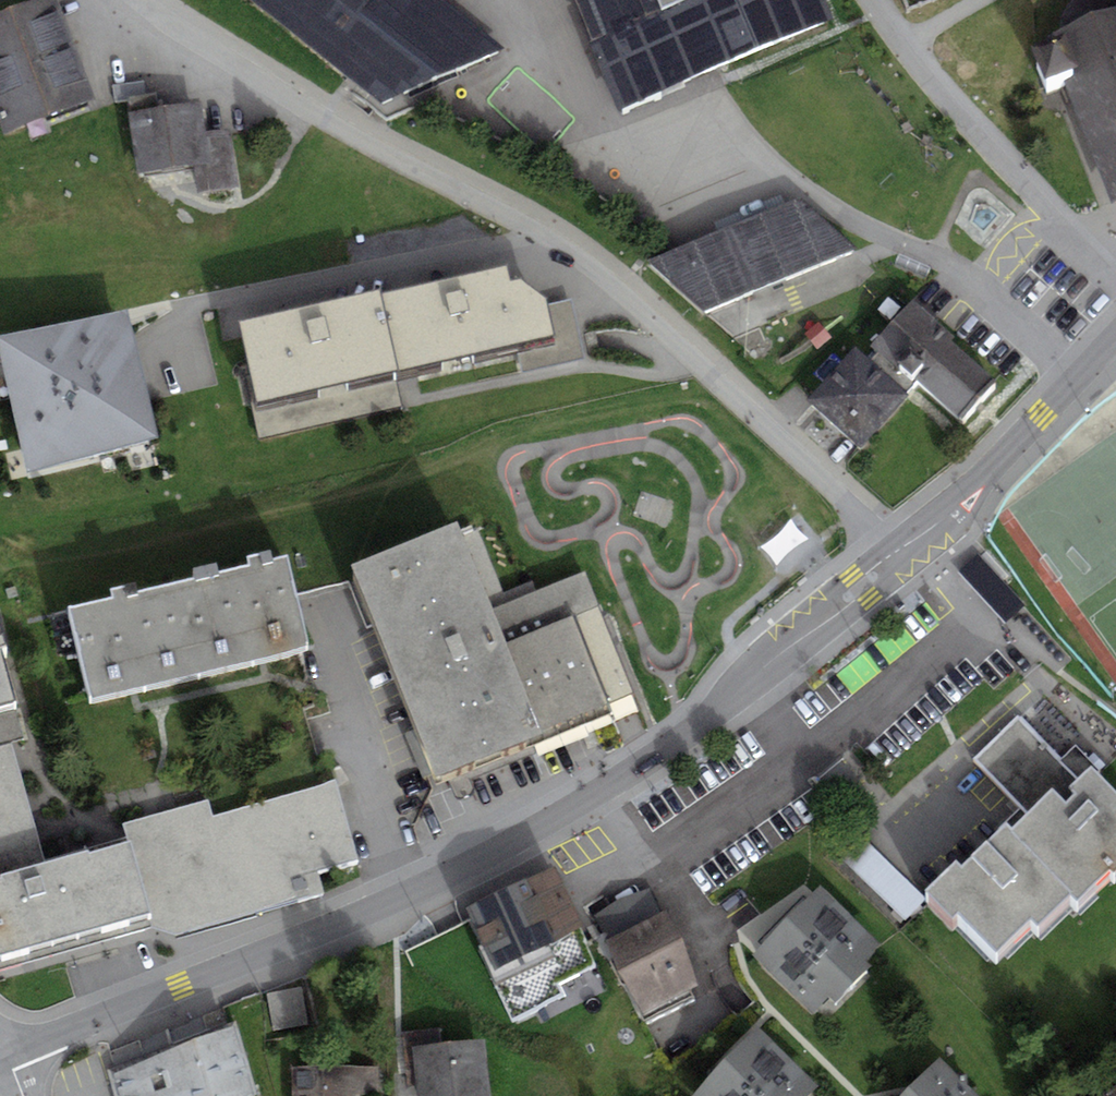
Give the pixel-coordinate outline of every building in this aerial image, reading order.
[(384,117),(502,56),(437,6),(430,0),(236,0),(384,117)] [(619,125),(832,39),(816,0),(567,0),(619,125)] [(1114,10),(1093,4),(1068,14),(1059,33),(1064,45),(1048,51),(1054,67),(1035,74),(1049,111),(1069,104),(1112,216),(1115,214),(1115,15),(1114,10)] [(46,5),(0,22),(0,137),(0,138),(83,109),(46,5)] [(191,116),(125,124),(132,177),(192,170),(196,197),(224,193),(218,141),(194,144),(191,116)] [(645,259),(701,312),(858,247),(799,198),(645,259)] [(500,285),(232,343),(257,444),(406,410),(401,381),(550,347),(540,310),(500,285)] [(874,346),(878,349),(916,383),(961,421),(997,380),(949,339),(953,334),(913,301),(874,346)] [(31,467),(151,438),(121,314),(1,344),(31,467)] [(870,358),(857,346),(809,399),(860,445),(916,383),(878,349),(870,358)] [(453,533),(342,579),(430,792),(634,708),(583,585),(491,623),(453,533)] [(284,569),(70,622),(91,707),(305,654),(284,569)] [(15,714),(0,660),(0,718),(15,714)] [(130,857),(40,881),(2,743),(16,739),(22,738),(15,714),(0,718),(0,978),(143,939),(145,950),(168,944),(311,905),(304,880),(353,867),(333,793),(206,827),(202,813),(136,831),(124,834),(130,857)] [(925,906),(950,931),(955,926),(997,966),(1030,932),(1036,938),(1067,906),(1075,913),(1108,879),(1115,886),(1115,885),(1115,809),(1025,720),(977,768),(1033,823),(1009,847),(1002,840),(960,883),(954,878),(925,906)] [(909,922),(927,904),(867,845),(849,863),(909,922)] [(553,870),(466,909),(517,1018),(567,996),(562,985),(598,968),(553,870)] [(748,956),(808,1016),(870,954),(809,895),(748,956)] [(695,1003),(658,920),(604,944),(642,1027),(695,1003)] [(268,995),(273,1035),(309,1030),(304,990),(268,995)] [(745,1040),(696,1095),(697,1095),(809,1095),(745,1040)] [(113,1076),(119,1095),(244,1095),(228,1041),(113,1076)] [(407,1053),(411,1095),(477,1095),(473,1047),(407,1053)] [(933,1068),(906,1095),(962,1095),(933,1068)] [(1098,1095),(1115,1095),(1115,1068),(1091,1083),(1099,1095),(1098,1095)] [(292,1073),(293,1095),(348,1095),(371,1095),(370,1070),(292,1073)]
